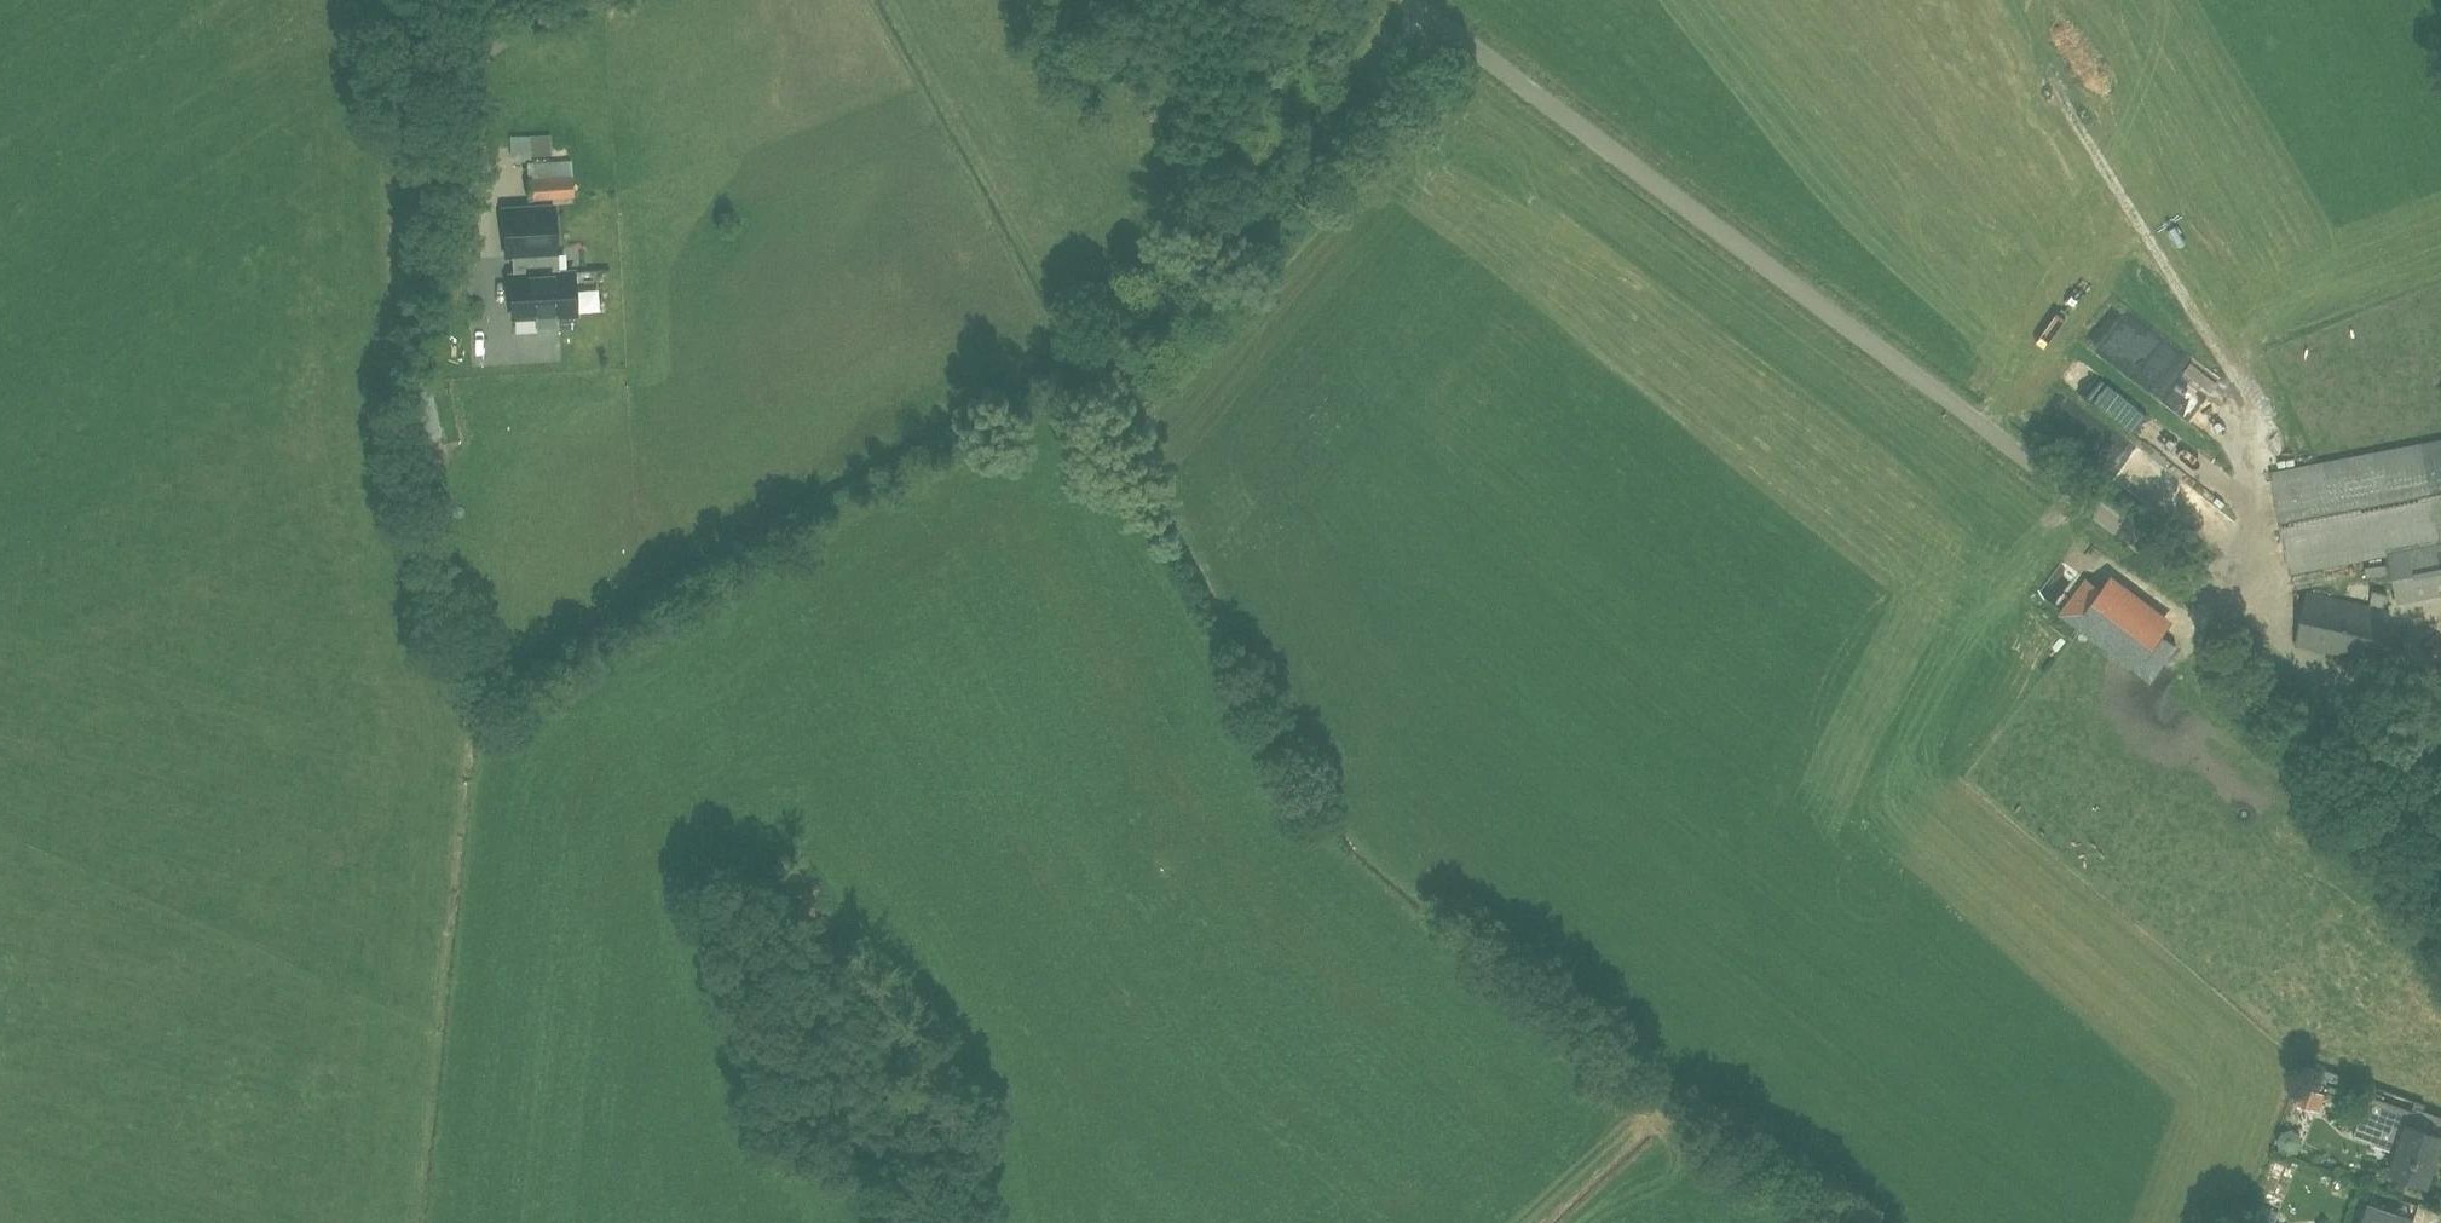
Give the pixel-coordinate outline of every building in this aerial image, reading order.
[(527,164),(530,200),(575,197),(572,162),(527,164)] [(514,257),(515,276),(511,276),(513,317),(537,316),(538,326),(555,325),(554,315),(576,314),(574,273),(557,274),(556,255),(557,255),(554,206),(504,209),(506,257),(514,257)] [(2135,357),(2133,306),(2095,307),(2097,359),(2135,357)] [(2440,595),(2440,442),(2271,473),(2290,572),(2388,553),(2398,603),(2440,595)] [(2074,627),(2103,589),(2087,577),(2058,615),(2074,627)] [(2379,665),(2391,611),(2309,593),(2297,646),(2379,665)] [(2150,684),(2178,646),(2164,635),(2163,634),(2134,672),(2150,684)] [(2398,1153),(2391,1155),(2387,1166),(2391,1172),(2427,1184),(2440,1144),(2440,1135),(2415,1127),(2419,1113),(2368,1096),(2360,1120),(2381,1127),(2377,1140),(2400,1148),(2398,1153)] [(2414,1221),(2370,1206),(2364,1222),(2414,1222),(2414,1221)]
